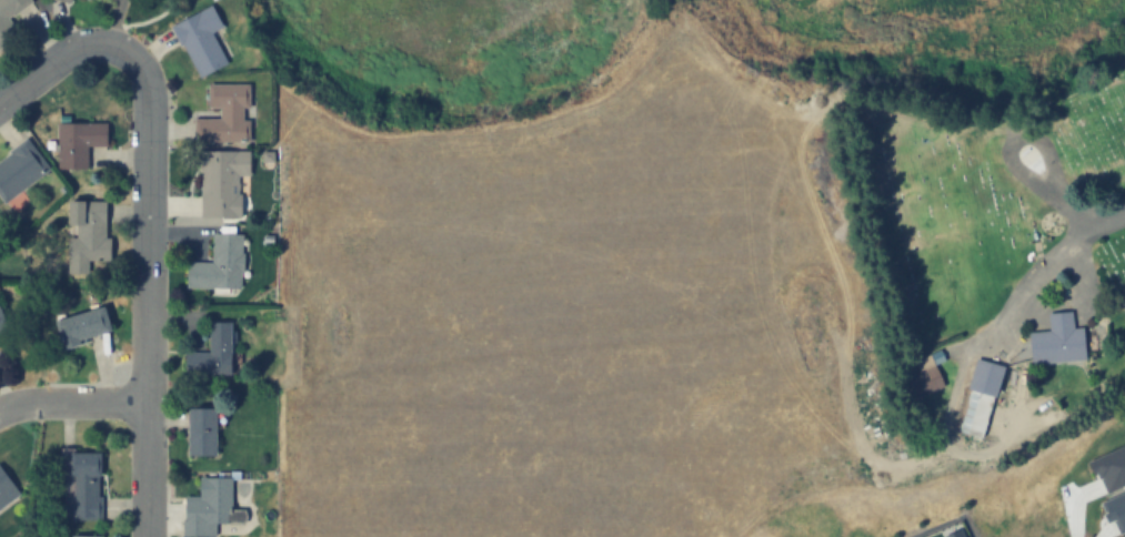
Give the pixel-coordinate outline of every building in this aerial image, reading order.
[(41,16),(0,47),(0,0),(29,0),(41,16)] [(201,75),(172,26),(211,3),(223,24),(214,30),(230,59),(201,75)] [(192,139),(192,119),(219,119),(219,107),(208,107),(208,84),(250,84),(250,108),(241,108),(241,119),(250,119),(250,139),(192,139)] [(107,123),(106,146),(88,146),(88,168),(57,168),(57,122),(107,123)] [(4,203),(0,197),(0,159),(27,139),(50,169),(4,203)] [(200,214),(200,151),(249,151),(249,168),(231,168),(231,214),(200,214)] [(104,201),(104,237),(110,237),(110,260),(88,260),(88,273),(68,273),(68,237),(76,237),(76,223),(68,223),(68,201),(104,201)] [(187,261),(212,261),(212,235),(241,235),(241,287),(187,287),(187,261)] [(11,327),(0,332),(0,303),(1,303),(11,327)] [(56,321),(102,306),(109,328),(78,338),(79,342),(63,347),(56,321)] [(1029,332),(1047,331),(1046,314),(1071,311),(1073,328),(1082,327),(1085,361),(1032,366),(1029,332)] [(184,352),(208,352),(209,323),(230,323),(230,374),(184,374),(184,352)] [(914,360),(919,372),(907,377),(915,398),(944,386),(931,354),(914,360)] [(985,437),(1002,364),(975,358),(958,431),(985,437)] [(187,407),(214,407),(214,453),(187,453),(187,407)] [(63,518),(63,453),(99,453),(99,472),(104,472),(104,518),(63,518)] [(20,495),(0,509),(0,464),(20,495)] [(181,534),(182,495),(198,496),(199,477),(227,477),(227,523),(217,523),(217,534),(181,534)]
